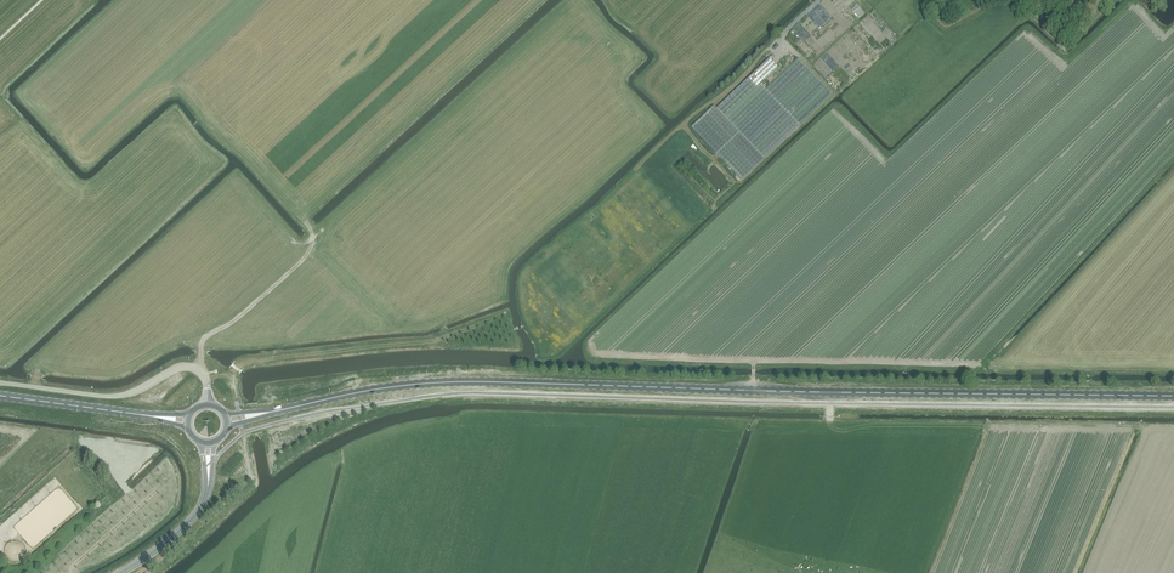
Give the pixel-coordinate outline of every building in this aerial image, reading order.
[(798,58),(765,89),(760,84),(778,68),(770,59),(717,109),(714,107),(692,128),(741,180),(799,125),(832,94),(798,58)]
